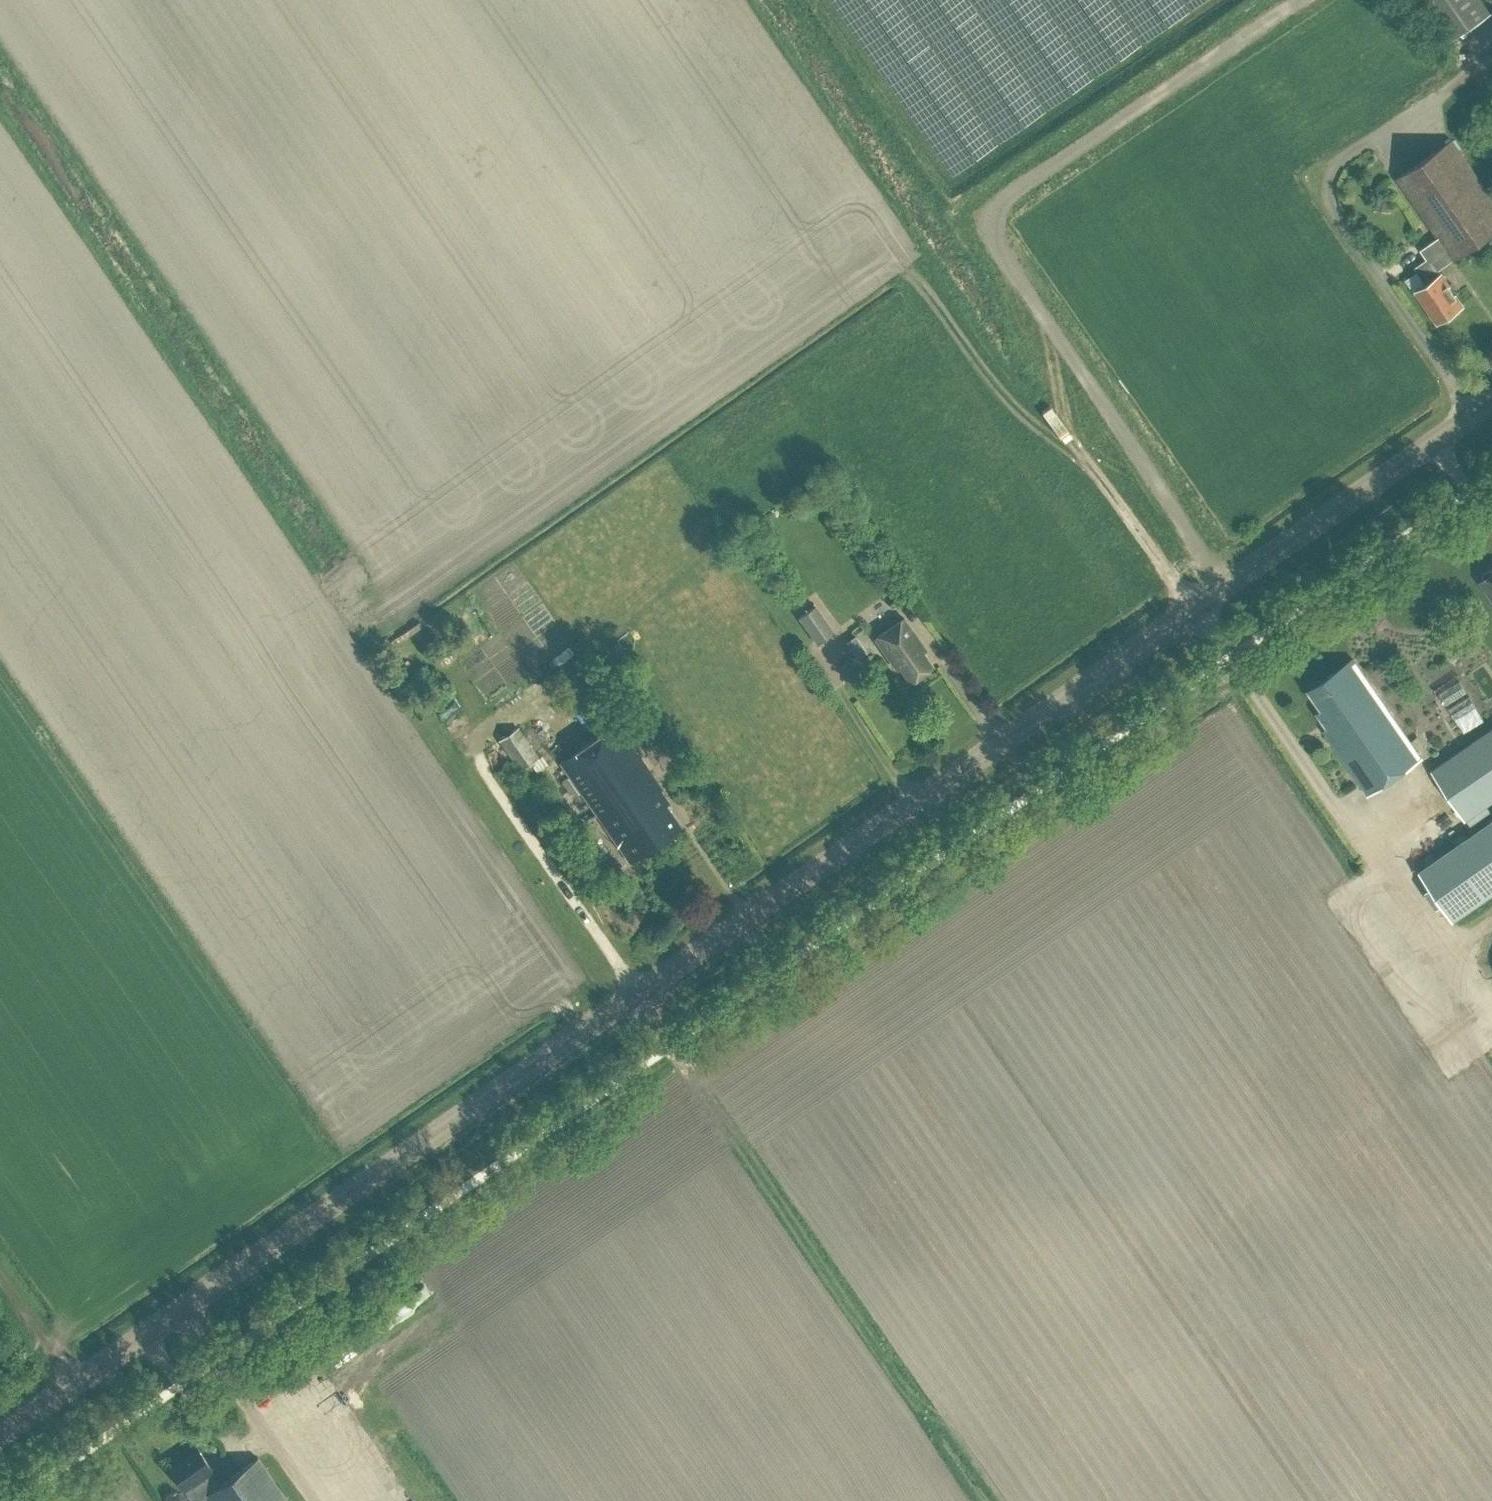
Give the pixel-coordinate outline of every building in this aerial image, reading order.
[(1447,43),(1490,12),(1482,0),(1417,0),(1447,43)] [(1422,302),(1425,303),(1438,321),(1440,319),(1443,320),(1449,316),(1449,313),(1462,304),(1442,274),(1440,275),(1437,270),(1453,259),(1454,260),(1491,233),(1491,196),(1452,139),(1396,178),(1438,238),(1422,249),(1428,258),(1415,267),(1427,284),(1417,291),(1419,293),(1419,297),(1422,302)] [(1480,581),(1491,598),(1491,570),(1489,569),(1484,573),(1484,578),(1480,581)] [(815,605),(798,616),(817,643),(833,631),(815,605)] [(896,662),(910,681),(932,665),(922,651),(926,648),(903,617),(874,637),(893,665),(896,662)] [(1322,709),(1318,712),(1328,728),(1324,730),(1369,794),(1422,757),(1354,658),(1323,680),(1318,679),(1312,684),(1311,688),(1309,689),(1322,709)] [(1433,683),(1436,694),(1459,687),(1455,676),(1433,683)] [(662,788),(616,722),(559,761),(629,861),(681,825),(666,804),(669,802),(660,789),(662,788)] [(520,769),(538,756),(517,726),(499,739),(520,769)] [(1465,819),(1491,801),(1491,728),(1431,770),(1465,819)] [(1419,870),(1454,919),(1491,893),(1491,820),(1419,870)] [(242,1315),(247,1323),(256,1316),(251,1309),(242,1315)] [(209,1500),(288,1500),(257,1456),(218,1483),(209,1470),(212,1468),(197,1446),(169,1466),(183,1488),(184,1488),(194,1500),(195,1500),(205,1494),(209,1500)]
